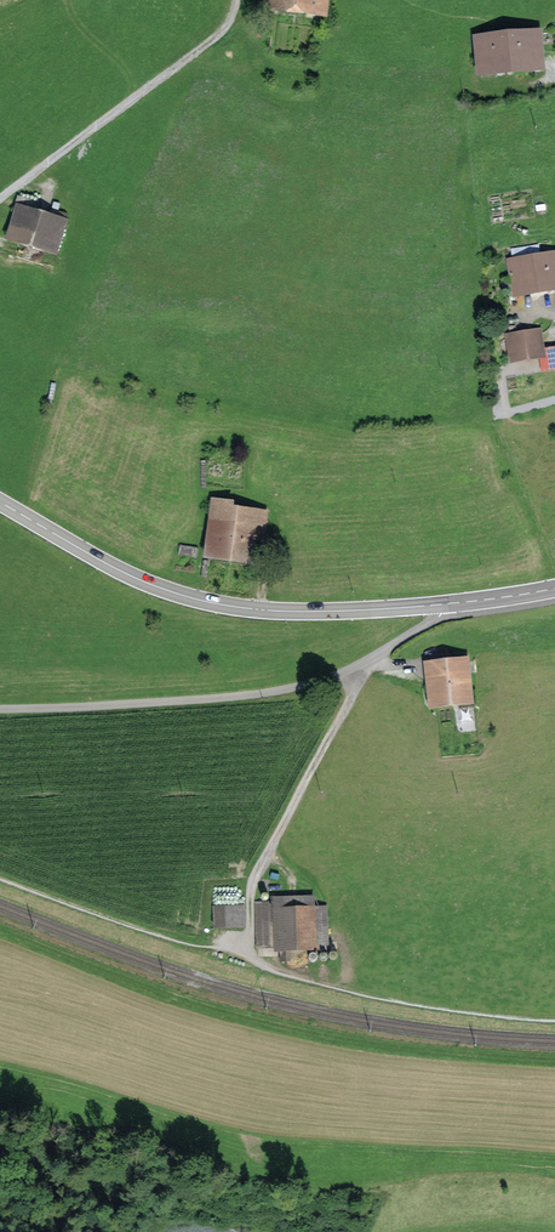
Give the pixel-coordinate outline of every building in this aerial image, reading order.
[(273,5),(320,10),(321,0),(273,0),(273,5)] [(539,66),(536,35),(480,40),(483,71),(539,66)] [(35,213),(38,201),(19,195),(15,207),(20,208),(10,236),(54,251),(63,222),(35,213)] [(546,263),(545,258),(520,262),(520,263),(511,264),(513,277),(516,277),(518,294),(530,292),(530,290),(554,286),(554,269),(554,262),(546,263)] [(536,335),(512,339),(515,358),(539,354),(536,335)] [(259,559),(262,542),(256,541),(260,516),(216,509),(210,552),(259,559)] [(473,703),(468,656),(424,661),(429,708),(473,703)] [(328,906),(315,907),(314,896),(272,898),(272,907),(275,949),(275,955),(318,953),(317,948),(330,947),(328,906)] [(255,902),(257,950),(275,949),(272,907),(264,908),(263,901),(255,902)] [(246,930),(245,906),(213,907),(215,932),(246,930)] [(332,962),(335,963),(338,961),(339,958),(338,955),(336,953),(333,954),(330,956),(330,959),(332,962)] [(311,965),(315,966),(318,964),(320,961),(319,958),(316,956),(312,956),(310,958),(309,962),(311,965)] [(322,965),(325,965),(328,964),(329,961),(328,958),(326,956),(323,956),(320,959),(320,962),(322,965)]
